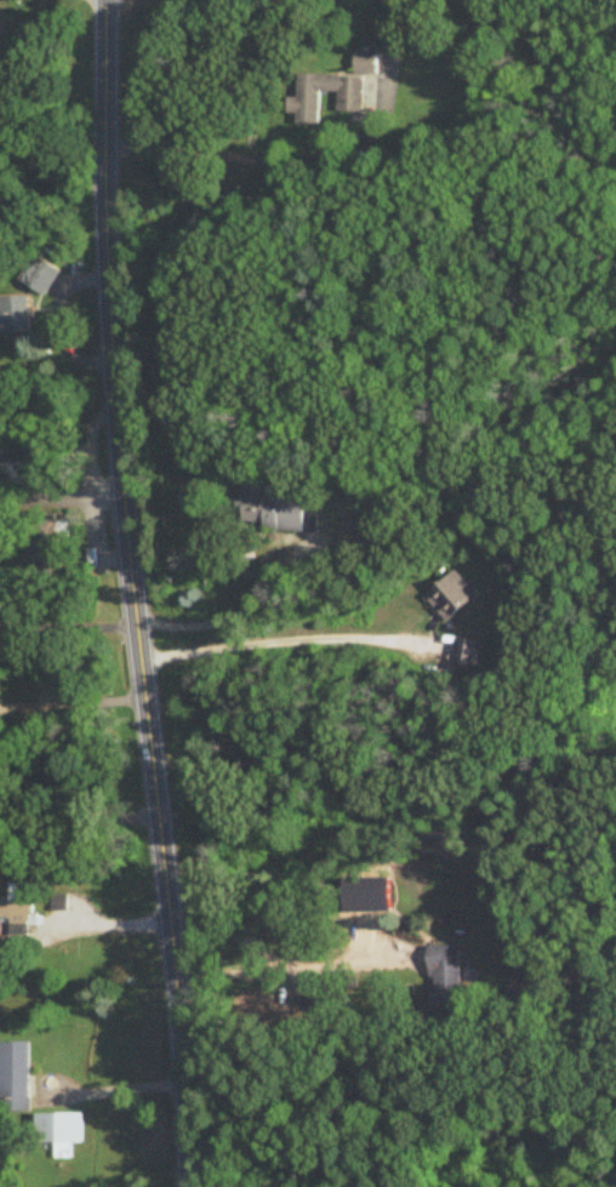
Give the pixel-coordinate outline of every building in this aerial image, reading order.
[(378,75),(378,52),(356,52),(356,75),(378,75)] [(364,113),(365,77),(300,75),(299,99),(290,99),(289,114),(298,114),(298,124),(320,125),(322,93),(339,93),(339,112),(364,113)] [(35,297),(6,297),(6,309),(0,309),(0,334),(36,334),(35,297)] [(306,533),(308,495),(284,494),(284,488),(246,486),(245,524),(268,525),(268,531),(306,533)] [(35,515),(37,567),(63,565),(61,537),(69,537),(68,520),(59,521),(58,514),(35,515)] [(451,622),(479,594),(454,570),(426,598),(451,622)] [(35,883),(10,883),(10,901),(1,901),(1,923),(35,923),(35,883)] [(429,982),(459,982),(459,946),(429,946),(429,982)] [(437,1015),(466,1014),(465,994),(436,995),(437,1015)] [(0,1042),(0,1112),(31,1112),(31,1042),(0,1042)] [(86,1143),(86,1113),(38,1114),(38,1143),(57,1143),(57,1159),(74,1158),(74,1143),(86,1143)]
